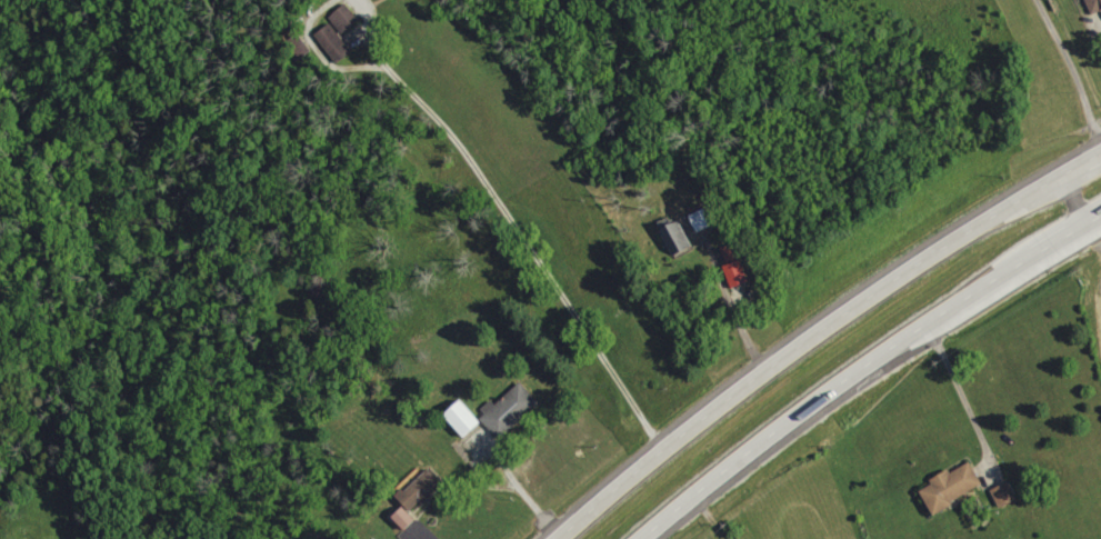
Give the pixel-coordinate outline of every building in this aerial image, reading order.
[(1095,16),(1100,13),(1100,0),(1087,0),(1095,16)] [(360,22),(349,4),(330,15),(341,33),(360,22)] [(314,37),(336,65),(354,51),(332,22),(314,37)] [(699,233),(720,222),(712,205),(691,216),(699,233)] [(694,249),(681,221),(661,231),(674,258),(694,249)] [(734,288),(750,283),(736,243),(720,249),(734,288)] [(502,437),(542,401),(522,380),(497,403),(493,399),(479,412),(502,437)] [(463,437),(483,423),(466,399),(446,413),(463,437)] [(931,479),(933,485),(923,489),(933,511),(985,487),(973,460),(931,479)] [(426,504),(437,493),(434,490),(444,481),(431,467),(399,497),(413,511),(423,501),(426,504)] [(1020,499),(1012,480),(993,489),(1002,508),(1020,499)] [(407,529),(418,518),(407,505),(395,516),(407,529)]
